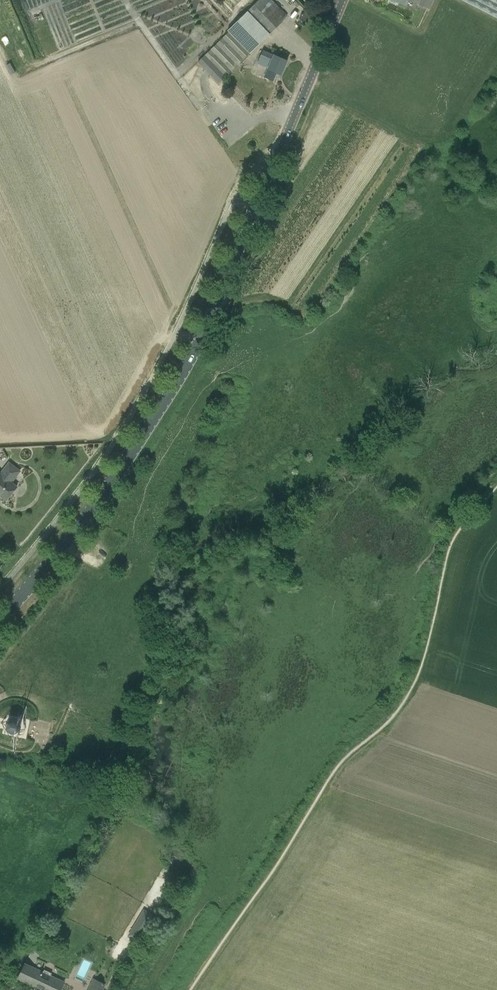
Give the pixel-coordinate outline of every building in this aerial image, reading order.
[(282,22),(261,0),(259,0),(227,31),(228,32),(198,62),(211,75),(219,83),(225,77),(250,54),(282,22)] [(397,3),(398,2),(406,6),(409,0),(430,9),(434,0),(391,0),(397,3)] [(496,18),(496,0),(462,0),(496,18)] [(287,61),(274,55),(273,56),(262,51),(259,58),(260,59),(257,64),(268,68),(268,70),(264,77),(273,81),(276,73),(281,75),(287,61)] [(7,500),(17,487),(11,482),(20,471),(9,463),(0,474),(0,495),(7,500)] [(18,720),(17,720),(16,719),(15,719),(14,719),(13,719),(12,719),(11,719),(10,720),(9,720),(8,721),(7,722),(6,723),(6,724),(6,725),(6,727),(6,728),(6,729),(7,729),(7,730),(8,731),(9,732),(10,732),(11,733),(12,733),(13,733),(14,733),(15,733),(16,733),(17,732),(18,732),(18,731),(19,730),(20,729),(20,728),(20,727),(20,726),(20,725),(20,724),(20,723),(19,722),(18,721),(18,720)] [(139,944),(155,917),(143,910),(128,935),(129,935),(128,937),(139,944)] [(64,983),(25,964),(18,978),(44,989),(60,989),(64,983)] [(88,989),(101,989),(104,983),(93,978),(88,989)]
